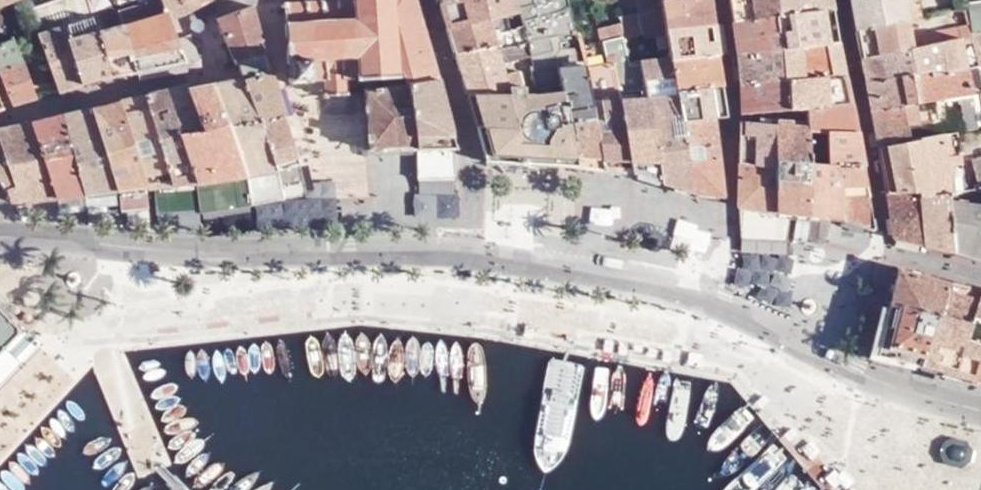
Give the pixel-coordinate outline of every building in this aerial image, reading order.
[(99,31),(96,19),(90,0),(66,0),(28,13),(39,37),(66,28),(86,84),(114,76),(99,31)] [(171,18),(164,0),(160,0),(120,12),(124,23),(138,73),(189,62),(171,18)] [(171,18),(179,17),(209,0),(164,0),(171,18)] [(340,0),(336,0),(336,1),(325,2),(325,0),(321,0),(321,2),(310,3),(310,0),(306,0),(306,3),(289,4),(289,1),(286,1),(284,3),(283,5),(283,8),(286,7),(287,24),(285,24),(288,64),(290,64),(291,77),(289,79),(290,82),(292,84),(292,85),(296,84),(296,81),(309,81),(309,82),(314,82),(314,80),(323,80),(324,95),(350,93),(349,77),(359,77),(359,79),(366,79),(398,77),(398,72),(405,73),(433,64),(414,0),(355,0),(340,1),(340,0)] [(519,9),(517,0),(448,0),(440,2),(448,27),(505,12),(519,9)] [(519,9),(522,22),(527,41),(530,53),(532,62),(533,64),(536,79),(560,74),(559,68),(556,56),(579,52),(583,50),(579,33),(570,0),(517,0),(519,9)] [(661,0),(631,0),(623,2),(625,10),(621,12),(622,18),(639,14),(662,8),(661,0)] [(712,21),(708,0),(661,0),(662,8),(665,29),(712,21)] [(732,20),(780,14),(778,0),(730,0),(732,20)] [(780,14),(797,12),(831,8),(830,0),(778,0),(780,14)] [(856,28),(907,20),(904,0),(850,0),(856,28)] [(955,12),(965,10),(963,1),(954,3),(955,12)] [(971,34),(980,32),(980,3),(968,4),(971,34)] [(239,64),(264,53),(267,52),(253,6),(218,19),(237,65),(239,64)] [(644,38),(656,36),(655,30),(665,29),(662,8),(639,14),(641,25),(644,38)] [(783,26),(786,47),(838,42),(831,8),(797,12),(799,23),(783,26)] [(973,38),(971,34),(965,10),(955,12),(952,12),(956,28),(910,36),(912,48),(957,39),(958,41),(973,38)] [(124,23),(120,12),(107,16),(110,27),(124,23)] [(505,12),(448,27),(456,53),(496,43),(497,47),(527,41),(522,22),(509,26),(505,12)] [(737,52),(780,48),(786,47),(783,26),(799,23),(797,12),(780,14),(732,20),(737,52)] [(639,14),(622,18),(623,21),(625,29),(641,25),(639,14)] [(107,16),(96,19),(99,31),(110,27),(107,16)] [(907,20),(856,28),(862,57),(912,48),(910,36),(907,20)] [(625,29),(623,21),(599,25),(602,38),(626,33),(625,29)] [(668,48),(670,56),(670,59),(716,54),(712,21),(665,29),(655,30),(656,36),(658,49),(668,48)] [(99,31),(114,76),(138,73),(124,23),(110,27),(99,31)] [(39,37),(61,91),(86,84),(66,28),(39,37)] [(587,31),(579,33),(583,50),(591,48),(587,31)] [(973,38),(975,49),(980,48),(980,32),(971,34),(973,38)] [(0,43),(0,72),(25,62),(15,37),(0,43)] [(862,57),(866,80),(965,69),(958,41),(957,39),(912,48),(862,57)] [(468,93),(511,91),(510,83),(515,83),(523,83),(523,81),(519,64),(516,56),(530,53),(527,41),(497,47),(496,43),(456,53),(468,93)] [(603,44),(605,57),(615,55),(612,42),(603,44)] [(838,42),(786,47),(780,48),(784,79),(844,72),(838,42)] [(737,52),(741,80),(741,85),(784,79),(780,48),(737,52)] [(559,68),(581,63),(579,52),(556,56),(559,68)] [(278,169),(297,166),(300,165),(276,90),(264,53),(239,64),(245,79),(278,169)] [(519,64),(532,62),(530,53),(516,56),(519,64)] [(676,90),(721,85),(716,54),(670,59),(676,90)] [(633,174),(622,99),(615,55),(605,57),(586,62),(605,170),(633,174)] [(694,193),(681,120),(676,90),(670,59),(670,56),(640,61),(645,88),(662,182),(694,193)] [(25,62),(0,72),(14,104),(40,97),(25,62)] [(519,64),(523,81),(536,79),(533,64),(532,62),(519,64)] [(559,68),(560,74),(564,92),(580,167),(605,170),(586,62),(581,63),(559,68)] [(420,147),(456,146),(457,146),(433,64),(405,73),(420,147)] [(965,69),(866,80),(872,109),(916,103),(930,101),(937,99),(980,93),(980,70),(980,67),(965,69)] [(398,77),(366,79),(367,88),(363,89),(363,92),(365,92),(369,149),(420,147),(405,73),(398,72),(398,77)] [(850,101),(844,72),(784,79),(787,109),(805,107),(850,101)] [(248,175),(276,170),(278,169),(245,79),(217,85),(248,175)] [(784,79),(741,85),(741,114),(787,109),(784,79)] [(515,126),(477,125),(488,161),(555,164),(539,92),(516,91),(515,83),(510,83),(511,91),(515,126)] [(199,183),(246,175),(248,175),(217,85),(197,89),(191,91),(204,133),(184,138),(199,183)] [(713,117),(726,116),(721,85),(676,90),(681,120),(713,117)] [(204,133),(191,91),(189,87),(167,92),(184,138),(204,133)] [(633,174),(662,182),(645,88),(639,89),(641,96),(622,99),(633,174)] [(511,91),(468,93),(477,125),(515,126),(511,91)] [(149,96),(174,185),(199,183),(184,138),(167,92),(149,96)] [(564,92),(539,92),(555,164),(580,167),(564,92)] [(122,102),(148,188),(174,185),(149,96),(122,102)] [(933,120),(940,119),(937,99),(930,101),(932,114),(933,120)] [(850,101),(805,107),(806,124),(807,137),(857,131),(850,101)] [(123,191),(147,188),(148,188),(122,102),(94,109),(117,191),(123,191)] [(916,103),(872,109),(879,145),(910,141),(908,124),(919,122),(918,115),(916,103)] [(66,115),(87,195),(117,191),(94,109),(66,115)] [(918,115),(919,122),(928,121),(933,120),(932,114),(918,115)] [(87,195),(66,115),(33,122),(58,197),(87,195)] [(681,120),(694,193),(725,197),(713,117),(681,120)] [(741,120),(740,149),(778,150),(778,122),(741,120)] [(929,128),(928,121),(919,122),(908,124),(910,141),(930,137),(929,128)] [(15,202),(58,197),(33,122),(0,129),(0,139),(15,187),(8,190),(15,202)] [(776,211),(790,214),(810,216),(807,137),(806,124),(778,122),(778,150),(776,211)] [(929,128),(930,137),(942,135),(941,127),(929,128)] [(942,135),(930,137),(910,141),(879,145),(887,190),(920,195),(949,200),(949,194),(980,189),(980,128),(942,135)] [(810,216),(832,220),(846,222),(869,229),(876,227),(857,131),(807,137),(810,216)] [(0,139),(0,182),(5,191),(8,190),(15,187),(0,139)] [(455,176),(456,146),(420,147),(420,176),(455,176)] [(738,206),(739,207),(776,211),(778,150),(740,149),(738,206)] [(297,166),(278,169),(276,170),(281,198),(304,194),(297,166)] [(276,170),(248,175),(246,175),(252,203),(281,198),(276,170)] [(207,212),(252,203),(246,175),(199,183),(207,212)] [(146,211),(147,188),(123,191),(125,211),(146,211)] [(887,190),(895,236),(923,243),(920,195),(887,190)] [(923,243),(956,251),(949,200),(920,195),(923,243)] [(949,200),(956,251),(980,258),(980,206),(949,200)] [(790,214),(776,211),(739,207),(740,235),(784,242),(790,214)] [(820,246),(823,244),(826,242),(827,241),(832,220),(810,216),(807,234),(807,235),(807,239),(809,242),(812,244),(816,246),(820,246)] [(899,268),(890,305),(937,318),(938,315),(949,282),(899,268)] [(980,294),(980,290),(949,282),(938,315),(970,324),(980,294)] [(938,315),(937,318),(921,367),(972,380),(980,352),(980,294),(970,324),(938,315)] [(921,367),(937,318),(890,305),(877,356),(921,367)] [(19,331),(0,312),(0,351),(19,331)] [(972,380),(980,383),(980,352),(972,380)] [(949,461),(963,464),(967,461),(970,449),(967,444),(955,442),(947,446),(945,454),(949,461)]
